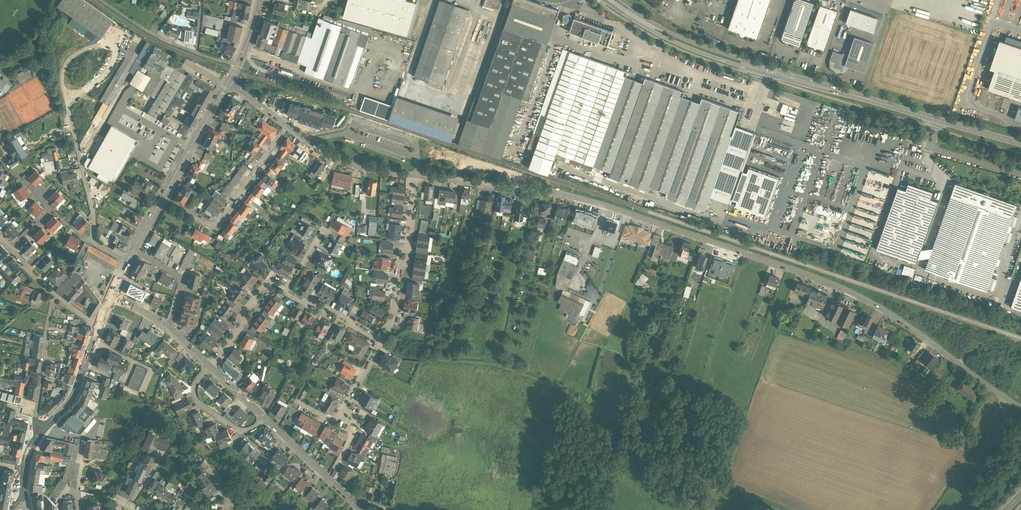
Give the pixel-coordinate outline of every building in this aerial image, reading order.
[(57,5),(73,17),(86,26),(96,33),(101,37),(113,20),(84,0),(60,0),(57,5)] [(303,0),(298,0),(297,8),(309,10),(310,2),(303,0)] [(343,17),(407,35),(416,3),(407,0),(348,0),(343,17)] [(414,76),(443,86),(468,10),(440,0),(414,76)] [(484,6),(499,10),(502,0),(486,0),(484,6)] [(529,0),(509,0),(508,2),(556,19),(556,16),(557,16),(558,13),(559,10),(558,10),(529,0)] [(728,29),(740,33),(745,34),(757,39),(770,0),(738,0),(728,29)] [(804,0),(794,0),(781,38),(782,41),(785,42),(788,40),(789,43),(799,46),(814,4),(804,0)] [(251,5),(240,2),(239,6),(242,7),(241,10),(250,12),(251,5)] [(275,4),(273,12),(284,15),(284,14),(286,14),(287,10),(284,9),(285,4),(279,2),(278,4),(275,4)] [(556,19),(508,2),(500,26),(547,43),(556,19)] [(820,5),(813,24),(831,31),(838,12),(825,7),(820,5)] [(845,24),(876,32),(880,18),(850,9),(845,24)] [(199,12),(187,10),(186,17),(198,19),(199,12)] [(250,12),(241,10),(240,17),(241,17),(241,19),(244,20),(245,18),(248,19),(250,12)] [(568,14),(565,15),(563,16),(561,22),(567,24),(569,24),(571,24),(573,21),(573,20),(572,20),(572,19),(572,17),(570,15),(568,14)] [(372,29),(325,15),(324,15),(323,19),(319,18),(312,38),(307,36),(278,26),(274,36),(273,39),(269,49),(270,50),(269,53),(299,63),(307,65),(305,72),(349,87),(351,82),(354,83),(372,29)] [(101,37),(73,17),(68,23),(96,43),(101,37)] [(612,32),(574,18),(573,20),(573,21),(571,24),(572,25),(576,26),(573,33),(585,37),(585,38),(590,40),(591,40),(608,46),(612,32)] [(278,25),(265,20),(260,34),(269,38),(270,35),(274,36),(278,26),(278,25)] [(308,31),(279,22),(278,25),(278,26),(307,36),(308,31)] [(169,25),(165,24),(161,30),(167,32),(168,29),(170,29),(171,26),(169,26),(169,25)] [(243,27),(231,24),(227,39),(230,40),(239,42),(243,27)] [(831,31),(813,24),(806,45),(814,48),(813,48),(814,49),(815,50),(816,49),(824,51),(831,31)] [(180,29),(170,25),(169,25),(169,26),(171,26),(170,29),(168,29),(167,32),(166,34),(177,37),(177,36),(180,29)] [(547,43),(500,26),(479,83),(503,92),(522,99),(528,101),(548,44),(547,43)] [(185,31),(183,39),(183,41),(189,42),(193,42),(194,35),(194,30),(185,29),(185,31)] [(219,31),(209,29),(208,34),(218,37),(219,31)] [(269,38),(260,34),(256,45),(265,48),(269,49),(273,39),(269,38)] [(873,43),(854,37),(848,56),(844,65),(853,68),(863,72),(873,43)] [(129,40),(126,44),(135,50),(138,45),(129,40)] [(238,44),(230,40),(228,44),(224,52),(229,54),(229,53),(233,55),(238,44)] [(991,68),(995,70),(988,90),(1020,101),(1020,42),(1017,41),(1015,45),(1000,40),(991,68)] [(151,52),(140,70),(145,73),(147,69),(157,75),(159,76),(160,75),(167,63),(171,55),(155,45),(151,52)] [(127,49),(123,56),(125,57),(118,70),(126,75),(138,55),(127,49)] [(563,49),(528,148),(535,151),(570,51),(563,49)] [(615,67),(570,51),(535,151),(554,157),(591,171),(593,166),(625,76),(627,71),(615,67)] [(838,53),(833,51),(832,53),(832,55),(831,55),(829,61),(829,65),(831,69),(833,72),(837,74),(841,74),(845,72),(848,69),(852,71),(853,68),(844,65),(848,56),(840,53),(838,53)] [(177,70),(167,63),(160,75),(167,80),(155,99),(156,99),(147,113),(160,120),(165,113),(171,102),(187,76),(187,75),(177,70)] [(23,69),(22,67),(15,70),(19,76),(23,74),(25,77),(31,73),(27,67),(23,69)] [(188,73),(179,67),(177,70),(187,75),(188,73)] [(118,70),(109,85),(117,90),(126,75),(118,70)] [(150,77),(140,71),(132,84),(142,90),(150,77)] [(200,79),(188,73),(187,75),(187,76),(171,102),(177,105),(182,108),(188,100),(190,95),(192,93),(195,88),(200,79)] [(146,93),(155,99),(167,80),(160,75),(159,76),(157,75),(146,93)] [(643,83),(625,76),(593,166),(612,173),(643,83)] [(684,92),(645,78),(643,83),(612,173),(610,177),(648,191),(650,186),(682,97),(684,92)] [(0,79),(0,89),(6,93),(10,86),(0,79)] [(215,89),(200,79),(195,88),(202,93),(200,98),(207,102),(215,89)] [(479,83),(467,119),(490,127),(503,92),(479,83)] [(117,90),(109,85),(100,100),(104,103),(108,105),(117,90)] [(391,105),(394,106),(396,101),(400,89),(397,88),(391,105)] [(490,127),(482,152),(501,158),(522,99),(503,92),(490,127)] [(277,95),(272,94),(270,99),(269,102),(274,104),(277,95)] [(360,111),(389,120),(394,106),(391,105),(365,96),(360,111)] [(682,97),(650,186),(668,193),(692,125),(700,103),(682,97)] [(200,98),(195,104),(196,105),(194,108),(202,113),(207,102),(200,98)] [(735,110),(701,98),(700,103),(692,125),(730,139),(735,126),(738,117),(739,117),(741,116),(743,111),(742,110),(736,108),(735,110)] [(231,100),(231,101),(228,107),(235,111),(237,108),(240,104),(240,103),(234,100),(234,99),(233,99),(232,99),(231,99),(231,100)] [(458,122),(396,101),(394,106),(389,120),(451,142),(458,122)] [(177,105),(171,102),(165,113),(170,116),(177,105)] [(291,104),(286,102),(283,110),(288,112),(291,104)] [(99,111),(80,145),(81,152),(108,105),(104,103),(99,111)] [(297,105),(291,103),(291,104),(288,112),(300,116),(303,107),(297,105)] [(789,106),(783,104),(780,113),(785,115),(789,106)] [(235,111),(228,107),(225,112),(229,114),(232,116),(235,111)] [(338,119),(303,107),(300,116),(298,123),(320,130),(321,127),(325,129),(326,127),(331,128),(332,125),(336,126),(338,119)] [(202,113),(194,108),(190,114),(198,118),(202,113)] [(170,116),(165,113),(160,120),(189,136),(193,129),(184,124),(170,116)] [(190,114),(188,118),(186,117),(184,120),(186,121),(184,124),(193,129),(198,118),(190,114)] [(258,126),(258,127),(262,131),(267,123),(263,120),(260,124),(258,126)] [(267,123),(262,131),(265,132),(267,134),(272,127),(267,123)] [(730,139),(692,125),(668,193),(667,197),(705,211),(710,197),(730,139)] [(138,140),(111,126),(93,160),(88,157),(84,164),(85,167),(88,169),(88,167),(99,173),(97,177),(107,183),(110,179),(115,182),(138,140)] [(730,139),(710,197),(729,204),(754,133),(735,126),(730,139)] [(272,127),(267,134),(269,135),(268,135),(271,137),(272,136),(272,135),(276,130),(272,127)] [(218,132),(214,130),(215,130),(212,128),(211,131),(209,135),(216,139),(217,139),(218,136),(220,133),(218,132)] [(7,140),(9,143),(16,138),(22,135),(20,132),(7,140)] [(903,142),(911,143),(910,149),(916,150),(918,140),(885,133),(884,139),(903,143),(903,142)] [(216,139),(209,135),(206,139),(214,144),(215,142),(216,139)] [(22,148),(16,138),(9,143),(6,144),(11,152),(17,149),(18,150),(22,148)] [(292,142),(288,138),(284,144),(283,143),(282,145),(284,147),(285,147),(287,148),(292,142)] [(214,144),(206,139),(204,143),(202,146),(204,147),(205,147),(208,149),(210,150),(212,147),(214,144)] [(773,140),(772,144),(791,151),(792,146),(773,140)] [(255,141),(254,141),(250,145),(257,150),(261,146),(257,143),(255,141)] [(292,142),(287,148),(289,150),(291,152),(296,145),(292,142)] [(257,150),(250,145),(247,150),(250,152),(249,154),(250,154),(251,153),(254,155),(257,150)] [(304,150),(296,145),(291,152),(298,157),(303,151),(304,150)] [(18,161),(17,160),(26,155),(24,151),(22,148),(18,150),(17,149),(11,152),(14,157),(7,161),(11,167),(18,161)] [(56,148),(47,149),(48,153),(43,154),(42,154),(41,155),(41,156),(42,157),(43,158),(44,158),(45,162),(44,162),(44,163),(49,161),(48,153),(57,151),(56,148)] [(57,151),(48,153),(49,161),(53,161),(58,160),(57,151)] [(298,157),(302,160),(307,153),(303,151),(298,157)] [(554,157),(535,151),(530,163),(531,163),(529,168),(548,174),(550,170),(554,157)] [(282,162),(277,158),(274,163),(281,168),(284,163),(282,162)] [(49,161),(44,163),(43,163),(45,172),(42,172),(45,175),(52,174),(51,170),(55,169),(55,170),(53,161),(49,161)] [(319,161),(312,170),(318,174),(323,167),(325,165),(319,161)] [(281,168),(274,163),(270,167),(273,169),(272,171),(273,171),(274,170),(277,173),(281,168)] [(197,166),(192,164),(191,166),(190,168),(197,173),(200,168),(197,166)] [(244,164),(223,192),(227,195),(248,167),(244,164)] [(323,167),(318,174),(322,177),(325,172),(327,169),(323,167)] [(197,173),(190,168),(188,171),(187,174),(188,174),(189,175),(193,177),(194,178),(197,173)] [(779,179),(750,169),(737,207),(765,217),(779,179)] [(43,177),(36,170),(32,174),(39,181),(43,177)] [(266,173),(262,178),(267,182),(271,185),(275,180),(269,175),(266,173)] [(351,176),(336,173),(334,183),(349,187),(351,176)] [(28,178),(28,179),(30,181),(35,186),(39,181),(32,174),(28,178)] [(66,175),(61,177),(63,184),(69,183),(72,192),(79,190),(77,181),(78,181),(78,180),(77,180),(76,174),(68,176),(67,177),(66,175)] [(28,178),(24,175),(22,177),(28,183),(30,181),(28,179),(28,178)] [(262,178),(258,184),(263,187),(265,184),(267,182),(262,178)] [(144,179),(141,183),(135,180),(132,185),(146,192),(149,187),(151,188),(152,185),(151,184),(152,183),(144,179)] [(377,182),(370,181),(367,194),(375,195),(377,182)] [(258,184),(258,183),(255,187),(262,193),(265,189),(263,187),(258,184)] [(905,190),(898,188),(876,249),(916,263),(938,202),(930,199),(933,192),(907,183),(905,190)] [(1016,205),(955,183),(950,197),(1011,218),(1016,205)] [(184,184),(180,191),(179,190),(178,193),(178,194),(175,200),(183,205),(192,189),(187,186),(184,184)] [(22,185),(14,191),(17,196),(25,190),(22,185)] [(434,186),(426,185),(424,199),(432,200),(432,197),(433,193),(434,186)] [(262,193),(255,187),(252,192),(256,195),(259,197),(262,193)] [(398,187),(394,187),(393,194),(404,195),(405,188),(398,187)] [(25,190),(17,196),(20,201),(25,197),(29,195),(25,190)] [(63,197),(56,190),(52,194),(59,202),(63,197)] [(448,190),(445,190),(444,190),(440,190),(439,198),(443,199),(442,200),(446,201),(448,190)] [(452,191),(448,190),(446,201),(451,201),(451,200),(454,201),(455,201),(456,192),(452,192),(452,191)] [(136,198),(123,191),(120,196),(128,200),(126,203),(134,207),(136,203),(134,202),(135,201),(136,201),(137,200),(137,199),(136,199),(136,198)] [(219,195),(217,193),(214,198),(222,205),(226,200),(224,199),(219,195)] [(59,202),(52,194),(48,199),(52,203),(55,206),(59,202)] [(404,195),(393,194),(392,201),(396,201),(403,202),(404,195)] [(506,197),(499,196),(498,203),(497,209),(504,210),(504,207),(505,199),(506,197)] [(25,197),(20,201),(17,203),(22,207),(28,201),(25,197)] [(253,200),(249,197),(245,202),(249,205),(250,203),(253,200)] [(1011,218),(950,197),(925,269),(986,291),(1011,218)] [(222,205),(214,198),(210,203),(219,210),(222,205)] [(492,201),(481,199),(479,208),(478,214),(479,214),(484,215),(484,213),(488,214),(489,210),(491,210),(492,201)] [(505,199),(504,207),(511,208),(512,200),(505,199)] [(253,200),(250,203),(261,211),(263,208),(260,206),(258,204),(253,200)] [(22,207),(25,211),(28,208),(31,205),(28,201),(22,207)] [(31,205),(28,208),(32,212),(39,205),(35,201),(31,205)] [(245,202),(244,202),(241,206),(248,211),(251,207),(249,205),(245,202)] [(219,210),(210,203),(206,208),(207,209),(212,213),(215,215),(219,210)] [(551,204),(543,203),(542,204),(541,211),(549,213),(551,204)] [(525,205),(518,204),(518,206),(517,215),(516,220),(522,221),(523,215),(527,216),(528,208),(524,207),(525,205)] [(39,205),(32,212),(36,216),(40,213),(43,209),(39,205)] [(248,211),(241,206),(238,210),(238,211),(242,214),(245,216),(248,211)] [(565,208),(557,206),(554,220),(559,221),(560,220),(565,221),(566,215),(568,210),(567,210),(565,209),(565,208)] [(599,214),(577,207),(572,221),(594,229),(599,214)] [(395,208),(393,208),(392,215),(402,217),(403,209),(395,208)] [(87,217),(81,210),(78,212),(83,217),(85,219),(87,217)] [(40,213),(36,216),(33,219),(35,221),(42,215),(40,213)] [(142,219),(134,214),(131,219),(130,222),(138,226),(142,219)] [(58,220),(54,216),(50,220),(57,227),(61,223),(58,220)] [(239,219),(235,216),(231,221),(235,224),(239,219)] [(83,217),(79,221),(86,228),(90,224),(85,219),(83,217)] [(67,225),(60,218),(58,220),(61,223),(65,227),(67,225)] [(343,223),(334,218),(333,220),(332,221),(330,225),(339,230),(343,223)] [(541,218),(539,218),(538,226),(544,227),(546,220),(541,218)] [(239,219),(235,224),(238,226),(242,229),(246,224),(239,219)] [(57,227),(50,220),(46,224),(49,227),(53,231),(57,227)] [(231,221),(230,220),(227,224),(235,230),(238,226),(235,224),(231,221)] [(617,223),(607,220),(605,228),(603,232),(604,233),(605,232),(607,233),(607,234),(608,235),(609,236),(610,236),(610,235),(611,235),(612,231),(614,232),(617,223)] [(79,221),(75,225),(78,228),(82,232),(86,228),(79,221)] [(309,224),(304,221),(301,226),(312,232),(313,230),(315,227),(309,224)] [(374,221),(370,221),(368,231),(368,234),(374,235),(376,235),(378,222),(374,221)] [(114,222),(110,230),(113,231),(112,231),(114,233),(116,230),(119,224),(114,222)] [(11,223),(3,231),(7,235),(16,227),(11,223)] [(349,227),(343,223),(339,230),(348,235),(351,229),(348,228),(349,227)] [(400,224),(393,223),(392,230),(390,229),(389,237),(400,239),(402,225),(400,224)] [(122,225),(119,224),(116,230),(124,234),(128,227),(123,224),(122,225)] [(235,230),(227,224),(224,229),(231,234),(235,230)] [(636,227),(629,225),(625,235),(625,237),(632,239),(632,238),(639,240),(640,240),(647,242),(649,238),(651,233),(643,230),(643,228),(637,226),(636,227)] [(312,232),(301,226),(298,231),(298,232),(303,234),(309,237),(311,234),(312,233),(312,232)] [(16,227),(7,235),(12,240),(20,232),(16,227)] [(49,227),(47,229),(53,236),(55,234),(55,233),(53,231),(49,227)] [(128,227),(124,234),(131,238),(135,231),(128,227)] [(48,235),(41,228),(37,232),(44,239),(48,235)] [(200,231),(195,228),(192,233),(191,235),(196,238),(200,231)] [(298,231),(292,228),(291,231),(294,233),(302,237),(303,234),(298,232),(298,231)] [(231,234),(224,229),(221,234),(225,237),(228,239),(231,234)] [(112,231),(108,238),(112,241),(113,240),(115,236),(117,234),(114,233),(112,231)] [(204,233),(200,231),(196,238),(200,241),(202,238),(204,234),(204,233)] [(44,239),(37,232),(33,236),(40,244),(44,239)] [(164,238),(154,232),(148,243),(156,247),(158,248),(164,238)] [(302,237),(294,233),(292,237),(295,239),(300,242),(302,237)] [(652,239),(651,243),(656,245),(657,241),(659,242),(661,236),(655,233),(652,239)] [(75,238),(70,235),(65,244),(70,246),(75,238)] [(428,237),(419,235),(418,235),(417,242),(429,244),(429,237),(428,237)] [(115,236),(113,240),(112,241),(116,243),(113,249),(115,250),(121,239),(115,236)] [(346,239),(341,236),(338,241),(343,244),(345,245),(347,243),(345,241),(346,239)] [(357,239),(351,236),(348,239),(356,244),(357,239)] [(75,238),(70,246),(75,249),(80,240),(75,238)] [(171,242),(164,238),(158,248),(156,247),(153,253),(153,254),(154,254),(161,258),(163,259),(164,257),(163,256),(171,242)] [(338,241),(332,238),(330,241),(329,243),(340,249),(343,244),(338,241)] [(28,239),(23,244),(32,252),(36,247),(32,244),(28,239)] [(128,244),(121,239),(115,250),(122,254),(128,244)] [(295,239),(293,243),(291,244),(289,247),(290,249),(299,254),(301,250),(302,250),(303,249),(302,248),(304,244),(300,242),(295,239)] [(659,242),(657,241),(656,245),(652,256),(660,259),(661,257),(669,260),(674,247),(659,242)] [(690,243),(683,241),(678,254),(682,256),(683,253),(687,254),(690,243)] [(84,242),(77,256),(84,260),(87,255),(85,253),(89,244),(84,242)] [(171,242),(163,256),(164,257),(163,259),(166,261),(168,257),(169,258),(176,245),(171,242)] [(390,243),(384,242),(384,243),(383,251),(392,252),(393,244),(390,243)] [(429,244),(417,242),(416,249),(417,249),(426,250),(428,251),(429,244)] [(340,249),(329,243),(328,245),(326,248),(332,251),(337,254),(340,249)] [(32,252),(23,244),(19,248),(27,256),(32,252)] [(108,255),(89,244),(85,253),(87,255),(114,269),(118,262),(108,255)] [(601,248),(595,246),(592,255),(598,257),(601,248)] [(0,255),(0,261),(3,258),(7,253),(8,253),(4,248),(0,252),(2,253),(0,255)] [(189,249),(183,261),(188,264),(189,262),(193,254),(195,252),(189,249)] [(538,250),(528,249),(526,259),(536,261),(538,250)] [(333,259),(319,251),(317,255),(317,256),(316,258),(315,258),(313,262),(319,265),(327,270),(333,259)] [(563,259),(577,265),(580,257),(567,251),(563,259)] [(27,256),(23,252),(21,254),(28,261),(30,259),(27,256)] [(263,257),(256,252),(253,256),(256,258),(260,261),(263,257)] [(683,253),(682,256),(687,257),(686,259),(691,261),(693,256),(687,254),(683,253)] [(703,254),(701,253),(699,257),(696,267),(700,269),(703,270),(708,257),(705,256),(705,255),(703,254)] [(198,257),(193,254),(189,262),(193,265),(198,257)] [(290,255),(288,255),(288,256),(286,258),(285,259),(283,262),(292,267),(297,259),(290,255)] [(425,257),(416,255),(415,262),(426,264),(427,257),(425,256),(425,257)] [(47,256),(41,262),(42,262),(38,265),(39,265),(45,271),(54,262),(47,256)] [(77,256),(73,263),(80,267),(84,260),(77,256)] [(381,257),(375,256),(374,266),(379,267),(390,268),(391,258),(381,257)] [(709,271),(730,279),(735,264),(714,257),(709,271)] [(17,263),(13,258),(12,258),(6,264),(9,267),(11,268),(17,263)] [(148,263),(140,258),(139,260),(137,260),(134,265),(136,266),(131,274),(139,278),(143,272),(148,263)] [(260,261),(256,258),(251,265),(261,273),(266,265),(260,261)] [(1006,273),(1012,275),(1017,260),(1011,258),(1006,273)] [(577,265),(563,259),(558,273),(556,286),(563,290),(566,291),(577,265)] [(183,261),(179,269),(184,271),(188,264),(183,261)] [(292,267),(283,262),(281,266),(282,267),(281,269),(280,270),(281,271),(288,275),(292,267)] [(426,264),(415,262),(414,270),(425,271),(426,264)] [(21,267),(17,263),(11,268),(15,273),(21,267)] [(155,268),(148,263),(143,272),(144,272),(145,270),(152,274),(155,268)] [(327,270),(319,265),(316,270),(319,271),(324,274),(327,270)] [(281,269),(275,266),(273,270),(280,274),(281,271),(280,270),(281,269)] [(914,269),(904,266),(902,274),(912,277),(914,269)] [(155,268),(152,274),(150,277),(155,280),(159,270),(155,268)] [(57,269),(49,277),(56,285),(60,281),(67,274),(63,269),(60,272),(57,269)] [(78,271),(76,269),(75,270),(62,283),(58,287),(55,291),(71,303),(75,299),(83,289),(87,284),(78,271)] [(378,270),(374,269),(373,273),(376,274),(376,278),(380,283),(382,281),(387,282),(388,281),(389,275),(388,274),(382,273),(383,270),(378,270)] [(252,274),(247,270),(243,275),(254,283),(258,278),(257,278),(252,274)] [(425,271),(414,270),(413,276),(420,277),(424,278),(425,271)] [(171,278),(162,272),(158,279),(167,285),(170,281),(171,278)] [(200,274),(191,272),(189,279),(188,282),(187,286),(196,288),(200,274)] [(317,276),(311,272),(310,273),(305,280),(314,285),(319,277),(317,276)] [(641,287),(649,278),(643,273),(635,283),(641,287)] [(11,278),(7,274),(4,277),(10,284),(13,280),(11,278)] [(254,283),(243,275),(240,279),(245,283),(250,287),(251,288),(254,283)] [(779,278),(769,275),(766,285),(770,287),(771,284),(776,286),(779,278)] [(1011,307),(1020,310),(1020,279),(1011,307)] [(314,285),(305,280),(301,288),(310,293),(314,285)] [(415,283),(408,282),(407,289),(418,290),(419,283),(415,283)] [(811,288),(797,282),(794,291),(808,296),(811,288)] [(145,290),(130,283),(127,290),(129,291),(128,293),(140,299),(144,291),(145,290)] [(329,287),(323,284),(319,291),(318,293),(324,297),(329,287)] [(241,288),(238,285),(234,291),(243,298),(247,292),(241,288)] [(684,296),(689,297),(692,287),(686,285),(684,296)] [(335,290),(329,287),(324,297),(330,300),(331,298),(335,290)] [(818,291),(811,288),(808,296),(806,303),(822,309),(827,294),(821,292),(821,291),(818,290),(818,291)] [(25,291),(19,289),(18,292),(17,297),(23,299),(24,296),(24,295),(25,291)] [(209,291),(203,289),(201,296),(208,298),(209,291)] [(379,290),(374,289),(374,290),(373,298),(384,299),(385,291),(379,290)] [(418,290),(407,289),(406,296),(413,297),(417,297),(418,290)] [(42,292),(35,290),(33,293),(33,295),(34,295),(33,299),(38,301),(42,292)] [(353,295),(344,290),(341,295),(340,295),(339,297),(340,298),(337,303),(345,307),(346,308),(350,301),(353,295)] [(563,290),(558,302),(572,309),(569,314),(577,318),(579,313),(583,316),(590,302),(566,291),(563,290)] [(243,298),(234,291),(229,297),(232,298),(237,302),(238,303),(243,298)] [(94,302),(89,310),(94,315),(101,303),(93,292),(89,295),(94,302)] [(187,296),(185,295),(185,298),(184,298),(182,307),(184,307),(183,311),(181,311),(179,320),(178,322),(180,323),(191,326),(193,326),(194,324),(196,318),(195,318),(198,307),(200,302),(199,302),(200,299),(198,299),(198,298),(187,295),(187,296)] [(154,296),(153,296),(152,299),(149,304),(152,306),(153,305),(158,307),(161,300),(154,296)] [(274,298),(272,297),(268,302),(277,309),(281,304),(274,298)] [(75,299),(71,303),(76,306),(86,314),(89,310),(78,303),(79,302),(75,299)] [(227,302),(226,301),(221,307),(230,314),(235,308),(233,307),(227,302)] [(354,304),(350,301),(346,308),(345,307),(344,309),(350,312),(351,311),(354,305),(354,304)] [(855,312),(832,301),(825,315),(848,326),(855,312)] [(277,309),(268,302),(264,308),(265,309),(270,313),(273,315),(277,309)] [(408,302),(405,302),(404,310),(411,311),(411,310),(415,310),(416,303),(408,302)] [(572,309),(558,302),(555,308),(569,314),(572,309)] [(359,308),(354,305),(351,311),(356,314),(359,308)] [(378,309),(373,306),(369,313),(374,316),(379,319),(383,312),(378,309)] [(230,314),(221,307),(217,312),(225,318),(226,319),(230,314)] [(303,311),(296,308),(292,315),(298,319),(299,319),(302,312),(303,311)] [(369,313),(364,310),(360,317),(370,323),(374,316),(369,313)] [(871,316),(863,312),(858,322),(865,325),(866,326),(871,316)] [(312,316),(309,315),(306,313),(305,314),(302,321),(301,322),(310,327),(314,318),(311,316),(312,316)] [(262,314),(261,314),(257,319),(266,326),(270,321),(267,318),(262,314)] [(128,322),(119,317),(115,325),(123,329),(124,328),(125,328),(128,322)] [(413,318),(409,317),(409,318),(407,327),(417,329),(419,319),(413,318)] [(266,326),(257,319),(253,325),(259,329),(262,331),(266,326)] [(221,323),(218,320),(213,326),(223,333),(227,327),(221,323)] [(329,326),(320,321),(319,323),(315,331),(313,333),(318,336),(320,336),(323,337),(329,326)] [(90,326),(83,325),(81,330),(74,329),(74,331),(78,332),(80,333),(89,334),(91,328),(90,326)] [(333,332),(331,336),(333,337),(333,339),(336,340),(337,340),(337,339),(339,340),(345,330),(341,328),(341,327),(337,325),(333,332)] [(223,333),(213,326),(209,332),(213,334),(218,338),(223,333)] [(878,326),(874,334),(886,340),(890,332),(878,326)] [(837,338),(844,341),(848,332),(841,329),(837,338)] [(142,330),(138,337),(140,338),(145,341),(152,345),(158,337),(150,331),(148,335),(142,330)] [(119,336),(110,331),(105,340),(114,345),(116,342),(117,339),(118,339),(119,336)] [(367,342),(351,333),(347,341),(354,345),(355,349),(352,354),(361,359),(368,347),(367,342)] [(886,340),(874,334),(872,337),(885,342),(886,340)] [(246,335),(241,344),(248,348),(253,340),(253,339),(246,335)] [(206,337),(201,343),(210,350),(215,343),(207,337),(206,337)] [(30,340),(26,339),(25,346),(30,348),(31,341),(34,342),(35,340),(30,340)] [(920,344),(913,339),(907,347),(914,352),(920,344)] [(43,341),(35,340),(34,342),(34,348),(42,350),(43,341)] [(177,352),(164,341),(155,351),(159,355),(163,351),(171,358),(176,353),(177,352)] [(30,348),(25,346),(24,357),(25,357),(27,357),(28,352),(33,353),(34,348),(30,348)] [(84,349),(72,347),(70,354),(76,356),(81,358),(84,349)] [(125,347),(122,353),(127,356),(130,350),(125,347)] [(914,352),(907,347),(904,352),(910,357),(914,352)] [(42,350),(34,348),(33,353),(33,356),(41,357),(42,350)] [(234,351),(233,350),(229,356),(237,363),(242,357),(239,355),(234,351)] [(120,356),(110,351),(108,355),(106,359),(100,356),(96,365),(100,366),(100,367),(106,371),(108,367),(112,368),(111,370),(115,372),(121,374),(121,375),(123,370),(122,370),(124,365),(117,362),(120,356)] [(923,351),(918,358),(921,360),(926,353),(923,351)] [(928,351),(926,353),(921,360),(926,364),(933,355),(928,351)] [(179,355),(175,359),(179,363),(184,357),(180,354),(179,355)] [(392,357),(386,354),(383,359),(395,366),(398,361),(392,357)] [(68,358),(60,355),(59,358),(63,360),(62,363),(66,365),(68,362),(69,358),(68,358)] [(933,355),(926,364),(931,368),(936,361),(938,359),(933,355)] [(71,367),(70,366),(68,372),(67,372),(71,373),(75,375),(81,358),(76,356),(75,361),(74,363),(73,366),(72,365),(71,367)] [(184,357),(179,363),(180,364),(176,369),(181,374),(185,369),(190,373),(196,367),(185,356),(184,357)] [(38,360),(29,358),(28,363),(34,364),(36,365),(36,369),(40,370),(42,361),(38,360)] [(395,366),(383,359),(380,364),(386,368),(392,371),(395,366)] [(230,373),(234,368),(232,366),(226,361),(224,364),(225,368),(230,373)] [(936,361),(931,368),(934,370),(939,363),(936,361)] [(50,366),(46,365),(46,370),(52,371),(54,371),(55,364),(51,363),(50,366)] [(351,367),(345,364),(341,372),(350,377),(352,377),(356,370),(351,367)] [(148,370),(137,365),(127,387),(138,392),(148,370)] [(234,368),(230,373),(236,379),(239,376),(240,372),(234,368)] [(35,371),(30,370),(29,374),(34,375),(34,378),(36,378),(36,380),(40,380),(41,372),(40,371),(37,371),(35,371)] [(67,371),(65,376),(64,380),(63,381),(64,381),(65,381),(72,385),(75,375),(71,373),(67,372),(68,372),(67,371)] [(252,371),(245,378),(246,379),(245,380),(246,381),(243,384),(244,384),(243,385),(246,387),(249,390),(256,382),(250,377),(254,373),(252,371)] [(121,374),(115,372),(112,379),(118,382),(121,374)] [(260,378),(254,373),(250,377),(256,382),(260,379),(260,378)] [(177,381),(170,375),(164,381),(171,387),(170,387),(174,396),(175,396),(182,393),(183,392),(179,384),(177,381)] [(112,379),(104,376),(101,384),(105,386),(109,387),(112,379)] [(0,377),(0,386),(5,387),(6,384),(15,386),(17,386),(16,389),(15,394),(21,395),(22,395),(22,391),(23,386),(24,382),(21,382),(13,380),(1,378),(0,377)] [(53,381),(45,378),(44,380),(52,383),(51,388),(53,389),(53,388),(54,387),(56,388),(57,386),(58,384),(52,382),(53,381)] [(95,382),(87,378),(84,386),(93,389),(94,387),(95,382)] [(64,381),(63,381),(64,380),(61,379),(61,380),(60,379),(58,384),(57,386),(60,387),(65,389),(63,392),(62,395),(66,398),(69,391),(72,385),(65,381),(64,381)] [(118,382),(112,379),(109,387),(113,389),(115,384),(117,385),(118,382)] [(52,383),(44,380),(43,385),(50,388),(51,388),(52,383)] [(347,385),(338,380),(334,388),(339,391),(343,393),(347,385)] [(978,394),(962,381),(957,388),(973,400),(978,394)] [(39,385),(30,383),(29,387),(27,397),(36,399),(39,385)] [(208,387),(208,388),(206,390),(214,397),(220,390),(212,383),(208,387)] [(268,386),(265,384),(257,398),(262,401),(261,402),(263,403),(263,404),(268,407),(276,394),(274,392),(273,391),(271,390),(270,388),(268,387),(268,386)] [(93,389),(84,386),(81,394),(89,398),(90,394),(91,395),(91,393),(93,389)] [(109,387),(105,386),(103,391),(101,398),(102,398),(103,399),(105,399),(109,390),(115,392),(115,390),(113,389),(109,387)] [(339,391),(334,388),(331,386),(328,391),(330,392),(337,396),(339,391)] [(93,389),(91,393),(93,394),(97,399),(100,397),(98,394),(95,390),(93,389)] [(0,391),(0,398),(19,403),(21,396),(0,391)] [(371,395),(365,391),(362,396),(374,403),(377,398),(371,395)] [(62,395),(57,392),(54,395),(58,398),(55,401),(56,402),(58,406),(63,402),(66,398),(62,395)] [(182,393),(175,396),(174,396),(173,396),(175,401),(181,399),(184,398),(182,393)] [(81,394),(79,400),(76,403),(83,409),(86,404),(89,398),(81,394)] [(224,394),(217,402),(225,408),(232,401),(224,394)] [(336,399),(328,395),(324,402),(335,407),(338,401),(336,399)] [(374,403),(362,396),(359,402),(365,405),(371,409),(371,408),(374,403)] [(49,403),(43,410),(49,416),(58,406),(56,402),(55,401),(53,399),(52,398),(51,399),(48,403),(49,403)] [(89,398),(86,404),(94,411),(96,408),(99,404),(89,398)] [(182,402),(176,405),(178,409),(176,410),(179,416),(185,413),(191,410),(187,400),(182,402)] [(335,407),(324,402),(321,408),(327,412),(331,414),(335,407)] [(83,409),(76,403),(70,410),(73,413),(84,422),(90,414),(83,409)] [(286,407),(278,403),(272,412),(281,417),(283,412),(286,408),(286,407)] [(94,411),(86,404),(83,409),(90,414),(91,415),(94,411)] [(94,411),(91,415),(93,417),(95,417),(100,411),(96,408),(94,411)] [(15,410),(7,409),(4,422),(5,422),(5,423),(15,425),(16,421),(17,421),(17,420),(12,419),(13,417),(13,418),(15,410)] [(235,413),(231,409),(226,414),(231,419),(233,416),(235,413)] [(235,413),(233,416),(241,424),(248,417),(240,409),(235,413)] [(308,416),(302,412),(299,419),(296,423),(303,426),(308,416)] [(82,424),(84,422),(73,413),(71,415),(60,429),(63,431),(75,433),(82,424)] [(192,416),(190,417),(194,426),(197,424),(198,426),(201,424),(203,423),(200,417),(198,413),(192,416)] [(84,422),(82,424),(86,428),(94,418),(90,415),(90,414),(84,422)] [(315,419),(308,416),(303,426),(309,430),(315,419)] [(377,421),(371,418),(368,423),(379,429),(382,424),(377,421)] [(315,420),(315,419),(309,430),(308,430),(314,433),(314,434),(317,429),(320,423),(317,421),(315,420)] [(17,421),(16,421),(15,425),(14,428),(26,431),(28,424),(22,422),(22,423),(17,421)] [(379,429),(368,423),(365,429),(371,432),(376,435),(379,429)] [(86,428),(82,424),(75,433),(81,435),(86,428)] [(208,429),(204,431),(202,432),(206,441),(215,437),(219,435),(215,426),(208,429)] [(332,429),(326,426),(322,432),(320,436),(320,437),(326,440),(331,431),(332,429)] [(11,430),(4,429),(3,436),(6,437),(9,438),(10,433),(11,433),(11,430)] [(21,430),(20,434),(17,434),(16,439),(23,441),(26,432),(21,430)] [(264,431),(258,440),(269,449),(271,446),(267,444),(272,438),(269,435),(264,431)] [(337,434),(331,431),(326,440),(325,442),(331,445),(336,436),(337,434)] [(219,435),(215,437),(220,446),(228,442),(231,441),(227,432),(219,435)] [(158,438),(149,434),(147,438),(148,438),(146,444),(150,446),(151,443),(166,450),(169,442),(170,442),(169,441),(158,436),(158,438)] [(368,438),(362,434),(358,441),(370,447),(373,441),(368,438)] [(331,445),(329,448),(335,451),(336,450),(339,446),(342,439),(336,436),(331,445)] [(272,438),(267,444),(271,446),(275,440),(272,437),(272,438)] [(23,441),(16,439),(10,438),(9,442),(18,444),(17,448),(21,448),(23,441)] [(54,440),(46,438),(40,448),(50,451),(52,451),(53,444),(65,447),(66,442),(54,440)] [(88,440),(85,457),(91,458),(91,457),(93,443),(94,441),(88,440)] [(370,447),(358,441),(355,447),(361,450),(366,453),(370,447)] [(74,444),(66,442),(65,447),(63,453),(71,455),(74,444)] [(228,442),(220,446),(220,447),(218,448),(220,451),(233,445),(231,442),(229,443),(228,442)] [(101,444),(93,443),(91,457),(106,460),(108,450),(100,449),(101,444)] [(0,444),(0,461),(17,465),(19,456),(12,455),(11,456),(3,454),(4,452),(3,451),(3,449),(4,447),(4,445),(0,444)] [(71,457),(70,462),(74,463),(78,446),(74,444),(71,455),(71,457)] [(241,453),(239,455),(251,464),(252,461),(253,462),(258,456),(257,455),(259,453),(247,445),(246,447),(245,446),(243,449),(242,448),(239,451),(241,453)] [(17,448),(13,447),(13,449),(12,455),(19,456),(21,448),(17,448)] [(273,448),(267,455),(270,457),(275,450),(273,448)] [(46,456),(38,451),(33,459),(38,460),(44,460),(46,456)] [(63,453),(52,451),(50,451),(50,456),(50,461),(54,461),(56,461),(60,461),(62,461),(63,461),(63,458),(63,453)] [(279,451),(271,461),(280,469),(285,462),(288,459),(285,457),(286,456),(279,451)] [(152,455),(147,453),(144,459),(152,463),(155,457),(152,455)] [(357,456),(352,453),(347,462),(357,467),(361,460),(359,459),(360,458),(356,456),(357,456)] [(38,460),(33,459),(32,467),(40,469),(40,468),(43,469),(46,470),(47,465),(37,463),(38,460)] [(152,463),(144,459),(141,466),(147,468),(149,469),(152,463)] [(210,466),(204,459),(200,464),(205,470),(210,466)] [(394,461),(385,459),(382,473),(391,475),(394,462),(394,461)] [(70,462),(66,462),(63,479),(68,481),(70,481),(74,463),(70,462)] [(141,466),(140,465),(137,471),(144,475),(147,468),(141,466)] [(354,472),(344,467),(340,475),(349,480),(354,472)] [(295,473),(289,468),(283,474),(291,480),(295,476),(297,474),(295,473)] [(4,470),(3,477),(0,477),(0,479),(12,481),(14,471),(4,470)] [(210,480),(202,470),(195,476),(203,486),(210,480)] [(144,475),(137,471),(133,478),(138,480),(141,481),(144,475)] [(264,475),(259,471),(255,475),(260,479),(261,479),(264,475)] [(273,477),(266,471),(264,473),(264,474),(264,475),(261,479),(268,484),(273,477)] [(39,473),(31,472),(29,483),(36,483),(38,484),(40,473),(39,473)] [(99,473),(94,472),(92,483),(105,485),(105,484),(106,481),(107,475),(103,474),(99,473)] [(40,474),(40,473),(38,484),(41,484),(44,485),(45,477),(49,477),(49,475),(45,474),(42,474),(41,474),(40,474)] [(133,478),(132,477),(129,484),(135,487),(138,480),(133,478)] [(167,483),(161,478),(159,482),(165,487),(167,483)] [(63,479),(60,479),(59,482),(52,492),(58,496),(68,481),(63,479)] [(307,484),(301,479),(293,489),(299,493),(304,487),(305,487),(307,484)] [(159,482),(155,480),(152,484),(151,483),(148,488),(153,491),(159,482)] [(203,486),(201,487),(204,490),(205,488),(209,493),(211,492),(216,488),(213,484),(212,484),(211,482),(210,480),(203,486)] [(165,487),(159,482),(153,491),(156,493),(155,494),(159,496),(164,488),(165,487)] [(135,487),(129,484),(126,491),(127,492),(130,493),(132,494),(135,487)] [(167,490),(164,488),(159,496),(163,499),(164,497),(170,501),(174,495),(167,490)] [(308,494),(305,496),(306,497),(312,502),(319,494),(312,488),(308,494)] [(180,489),(175,497),(177,499),(183,490),(180,489)] [(1,491),(0,495),(0,501),(8,502),(10,493),(1,491)] [(31,496),(34,509),(42,509),(40,499),(43,499),(42,494),(38,495),(31,496)] [(47,496),(47,500),(47,509),(57,509),(57,507),(48,498),(47,496)] [(314,509),(316,509),(325,509),(324,509),(328,505),(322,500),(316,507),(314,509)]
